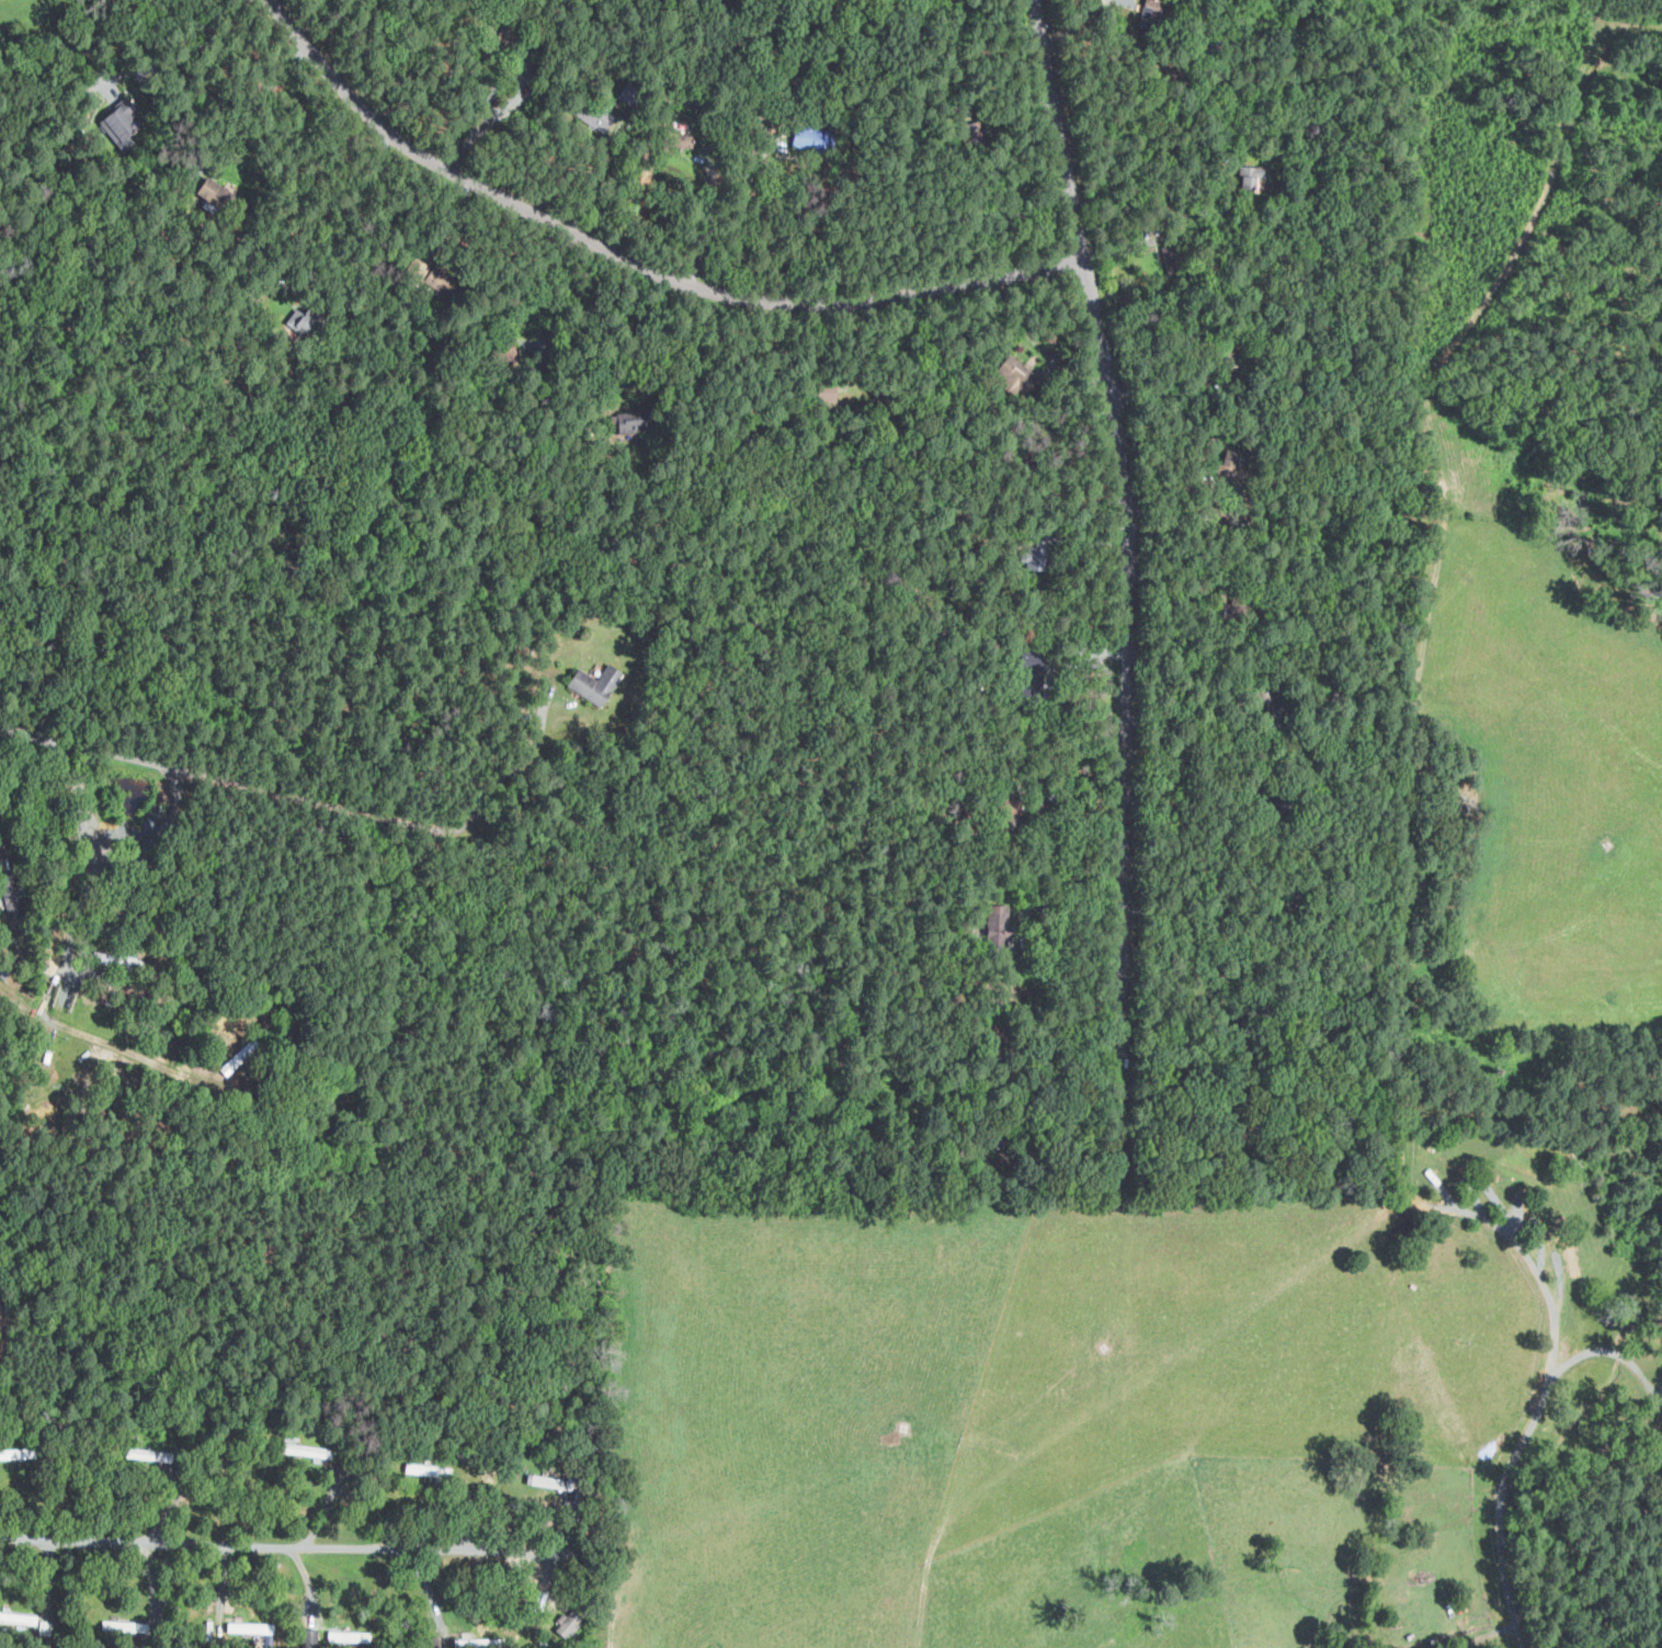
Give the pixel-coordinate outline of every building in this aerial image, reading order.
[(120,143),(146,119),(126,97),(100,122),(120,143)] [(197,194),(224,208),(233,189),(206,176),(197,194)] [(305,338),(318,320),(300,305),(286,323),(305,338)] [(570,684),(604,707),(627,673),(611,661),(599,679),(581,667),(570,684)] [(984,904),(983,941),(1007,942),(1008,905),(984,904)] [(43,1049),(49,1050),(47,1062),(41,1060),(43,1049)] [(453,1466),(407,1464),(406,1475),(452,1477),(453,1466)] [(38,1614),(0,1612),(0,1623),(38,1624),(38,1614)] [(150,1622),(103,1620),(102,1630),(149,1632),(150,1622)] [(275,1633),(275,1623),(228,1622),(228,1632),(275,1633)] [(329,1640),(370,1642),(371,1632),(329,1631),(329,1640)]
